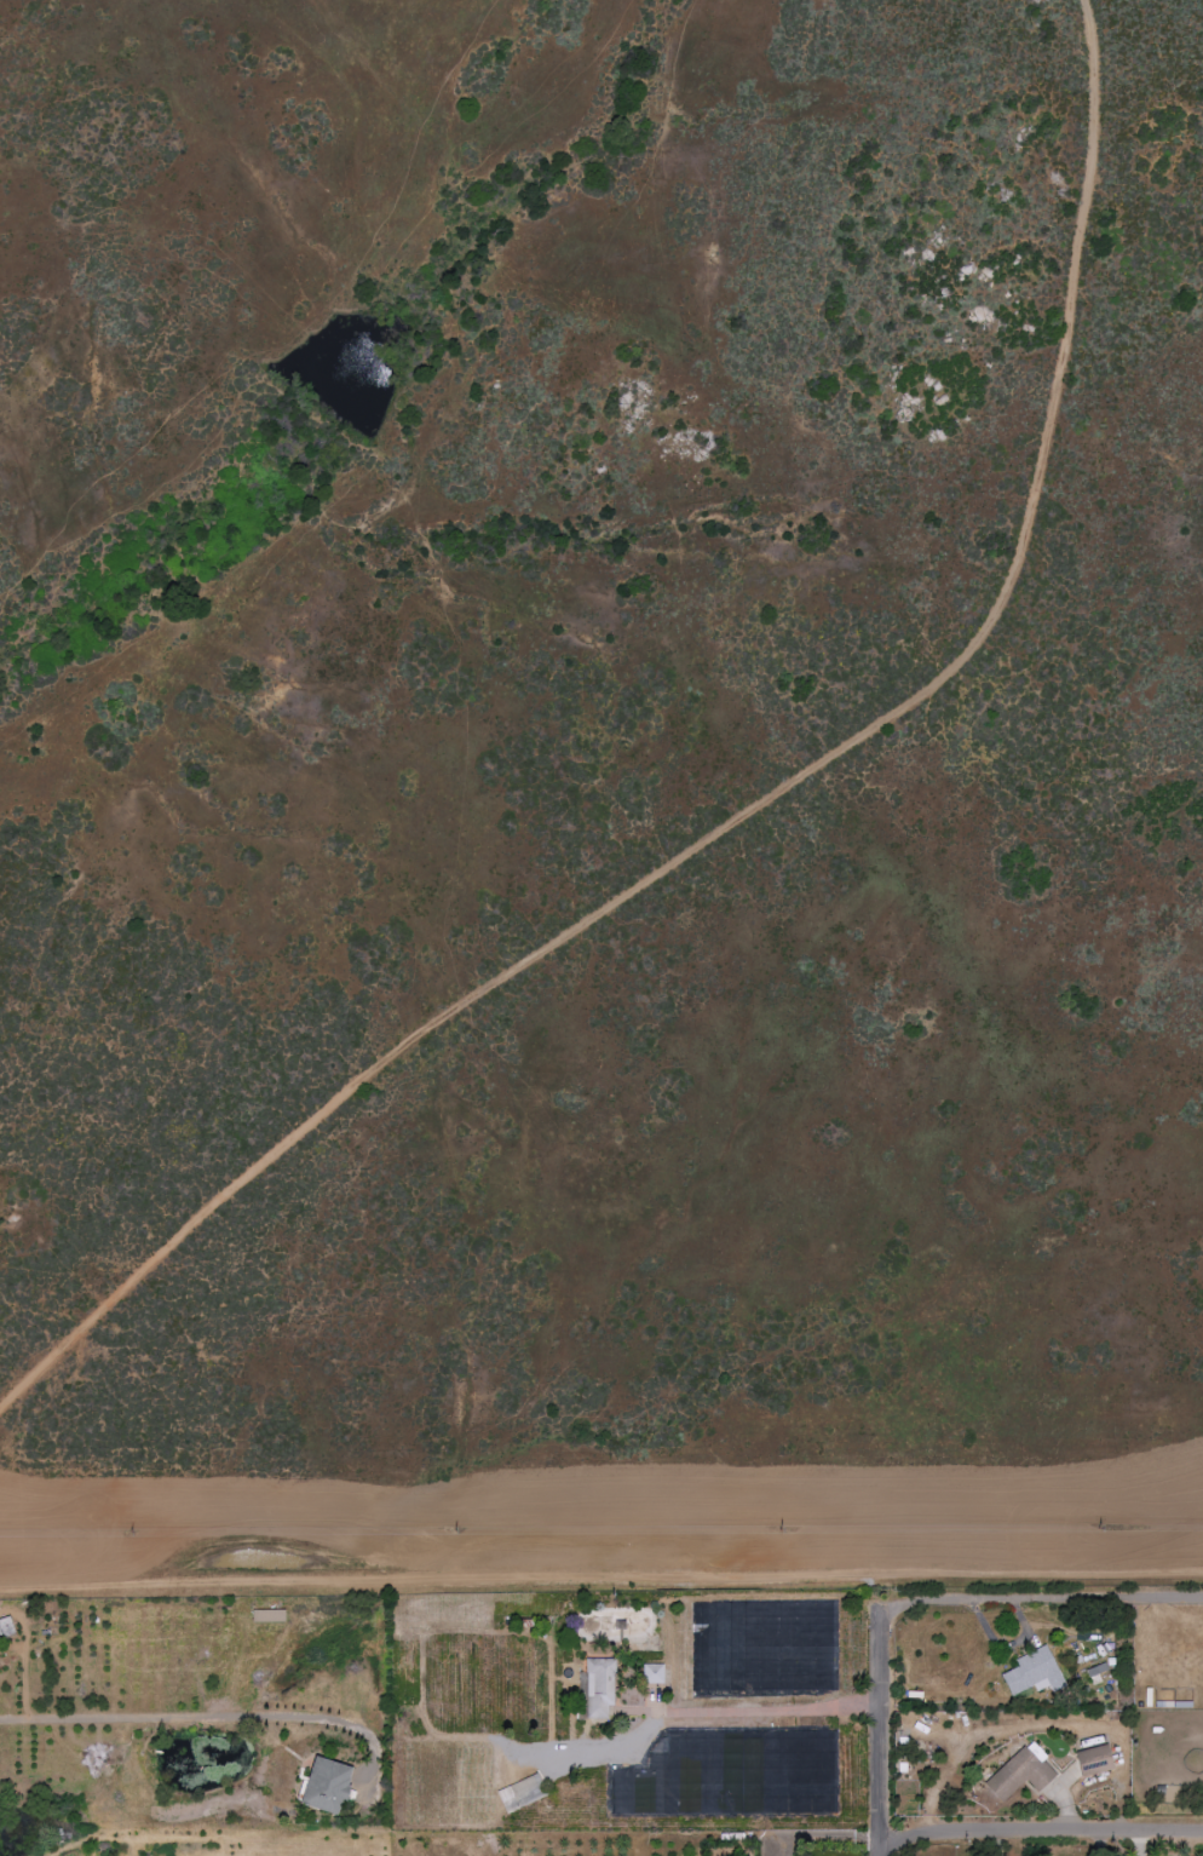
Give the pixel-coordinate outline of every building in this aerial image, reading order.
[(253,1622),(285,1622),(286,1611),(253,1610),(253,1622)] [(14,1636),(11,1618),(0,1620),(0,1638),(14,1636)] [(1001,1676),(1012,1697),(1060,1673),(1047,1645),(1015,1661),(1018,1668),(1001,1676)] [(985,1783),(1003,1802),(1027,1780),(1039,1793),(1056,1777),(1027,1745),(985,1783)] [(1116,1770),(1109,1745),(1077,1753),(1083,1778),(1116,1770)] [(342,1816),(356,1769),(316,1757),(302,1805),(342,1816)] [(497,1793),(507,1815),(548,1795),(538,1773),(497,1793)]
